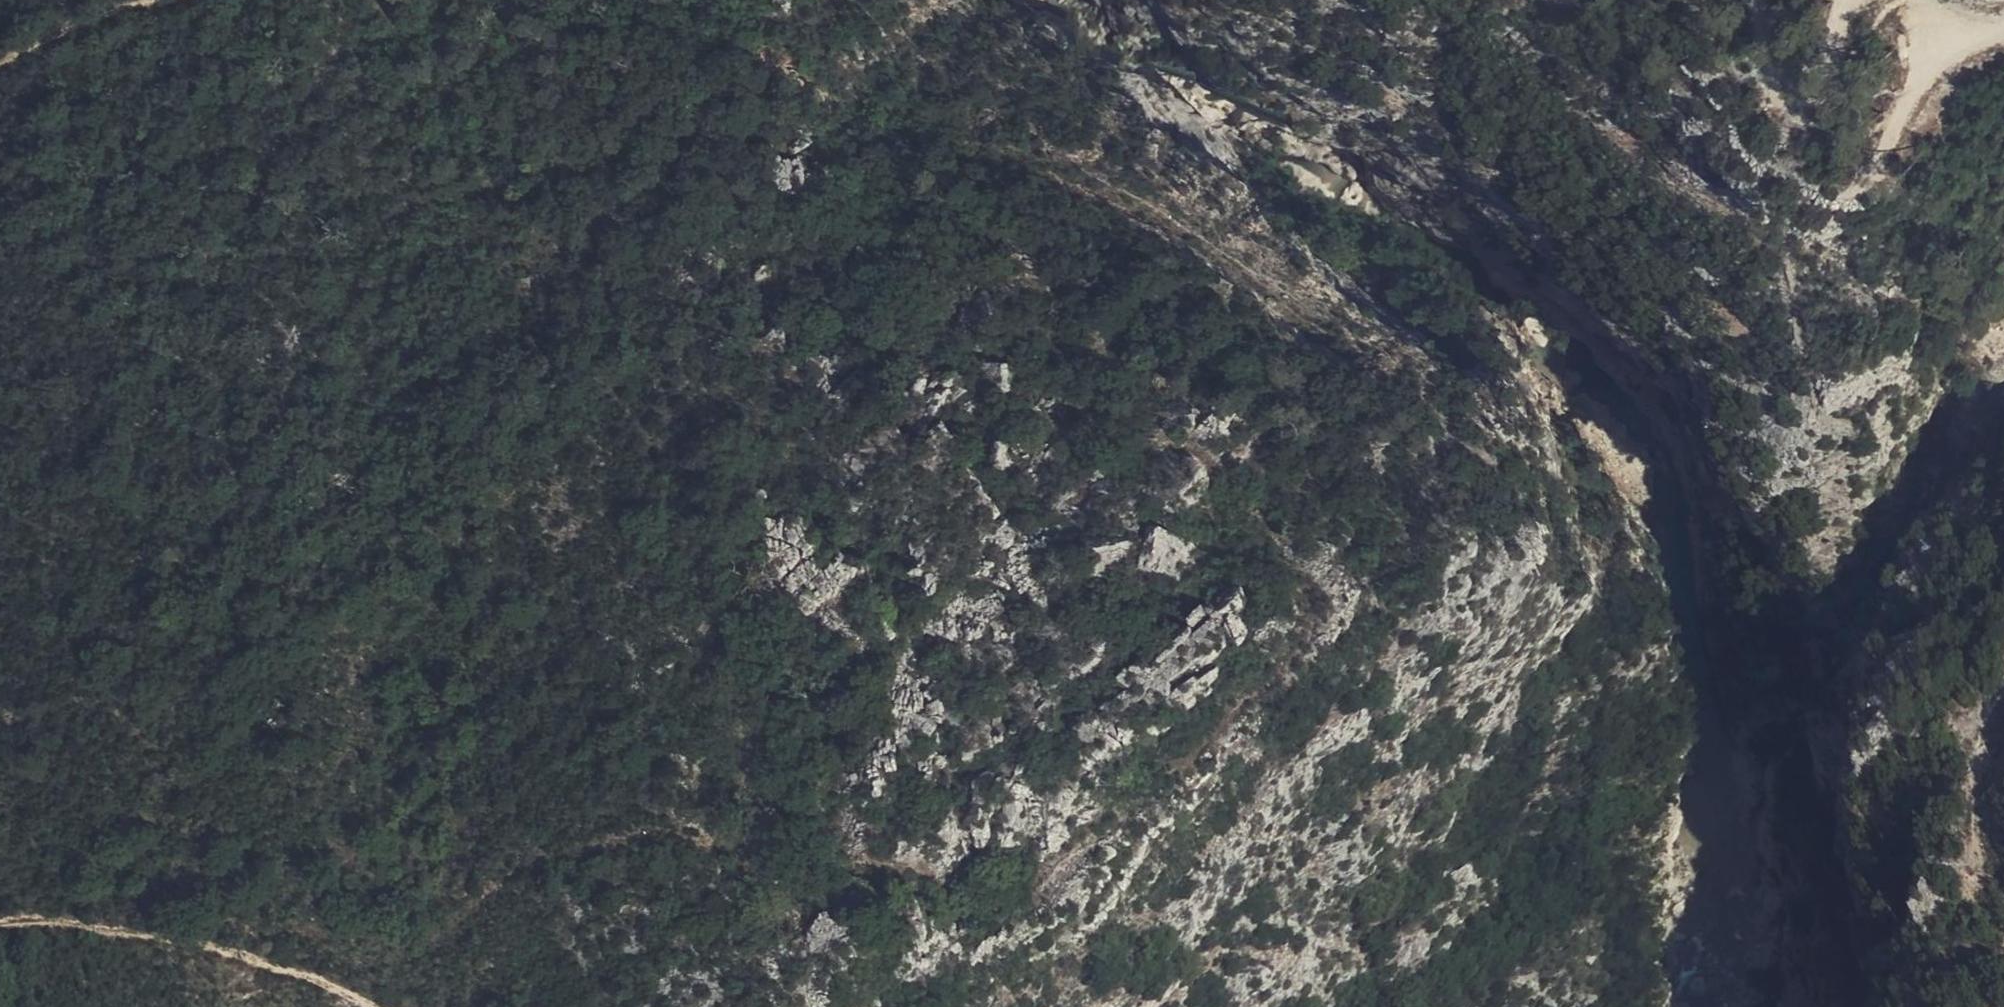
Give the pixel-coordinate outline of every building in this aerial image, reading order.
[(1166,534),(1154,575),(1190,586),(1203,545),(1166,534)]
